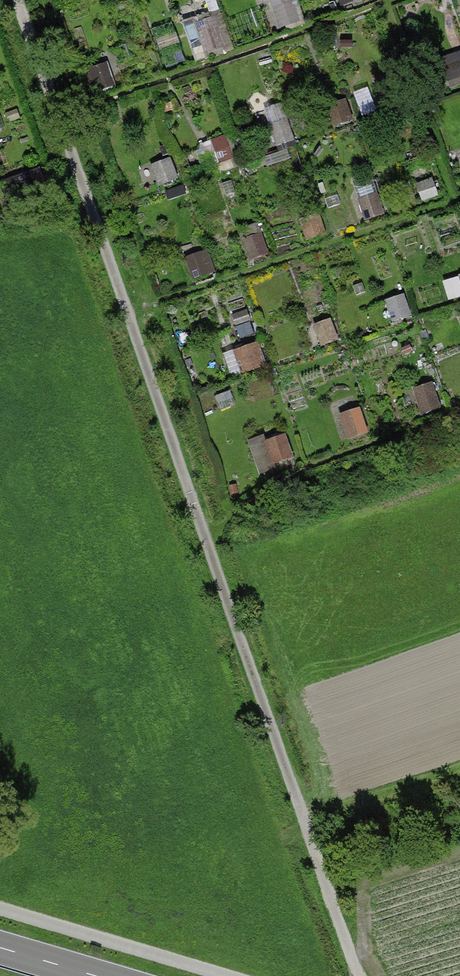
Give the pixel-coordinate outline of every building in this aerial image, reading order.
[(298,0),(272,0),(282,28),(306,19),(298,0)] [(187,19),(194,54),(233,46),(225,10),(187,19)] [(442,55),(449,84),(459,82),(459,50),(442,55)] [(236,157),(229,134),(199,143),(206,166),(236,157)] [(153,163),(162,185),(181,177),(173,156),(153,163)] [(242,228),(253,257),(268,252),(258,222),(242,228)] [(459,295),(459,273),(445,276),(449,298),(459,295)] [(334,316),(317,323),(325,343),(341,337),(334,316)] [(260,339),(225,352),(234,376),(269,363),(260,339)] [(437,381),(417,385),(422,411),(442,407),(437,381)] [(342,411),(349,437),(370,431),(364,405),(342,411)] [(290,429),(252,441),(262,473),(300,462),(290,429)]
